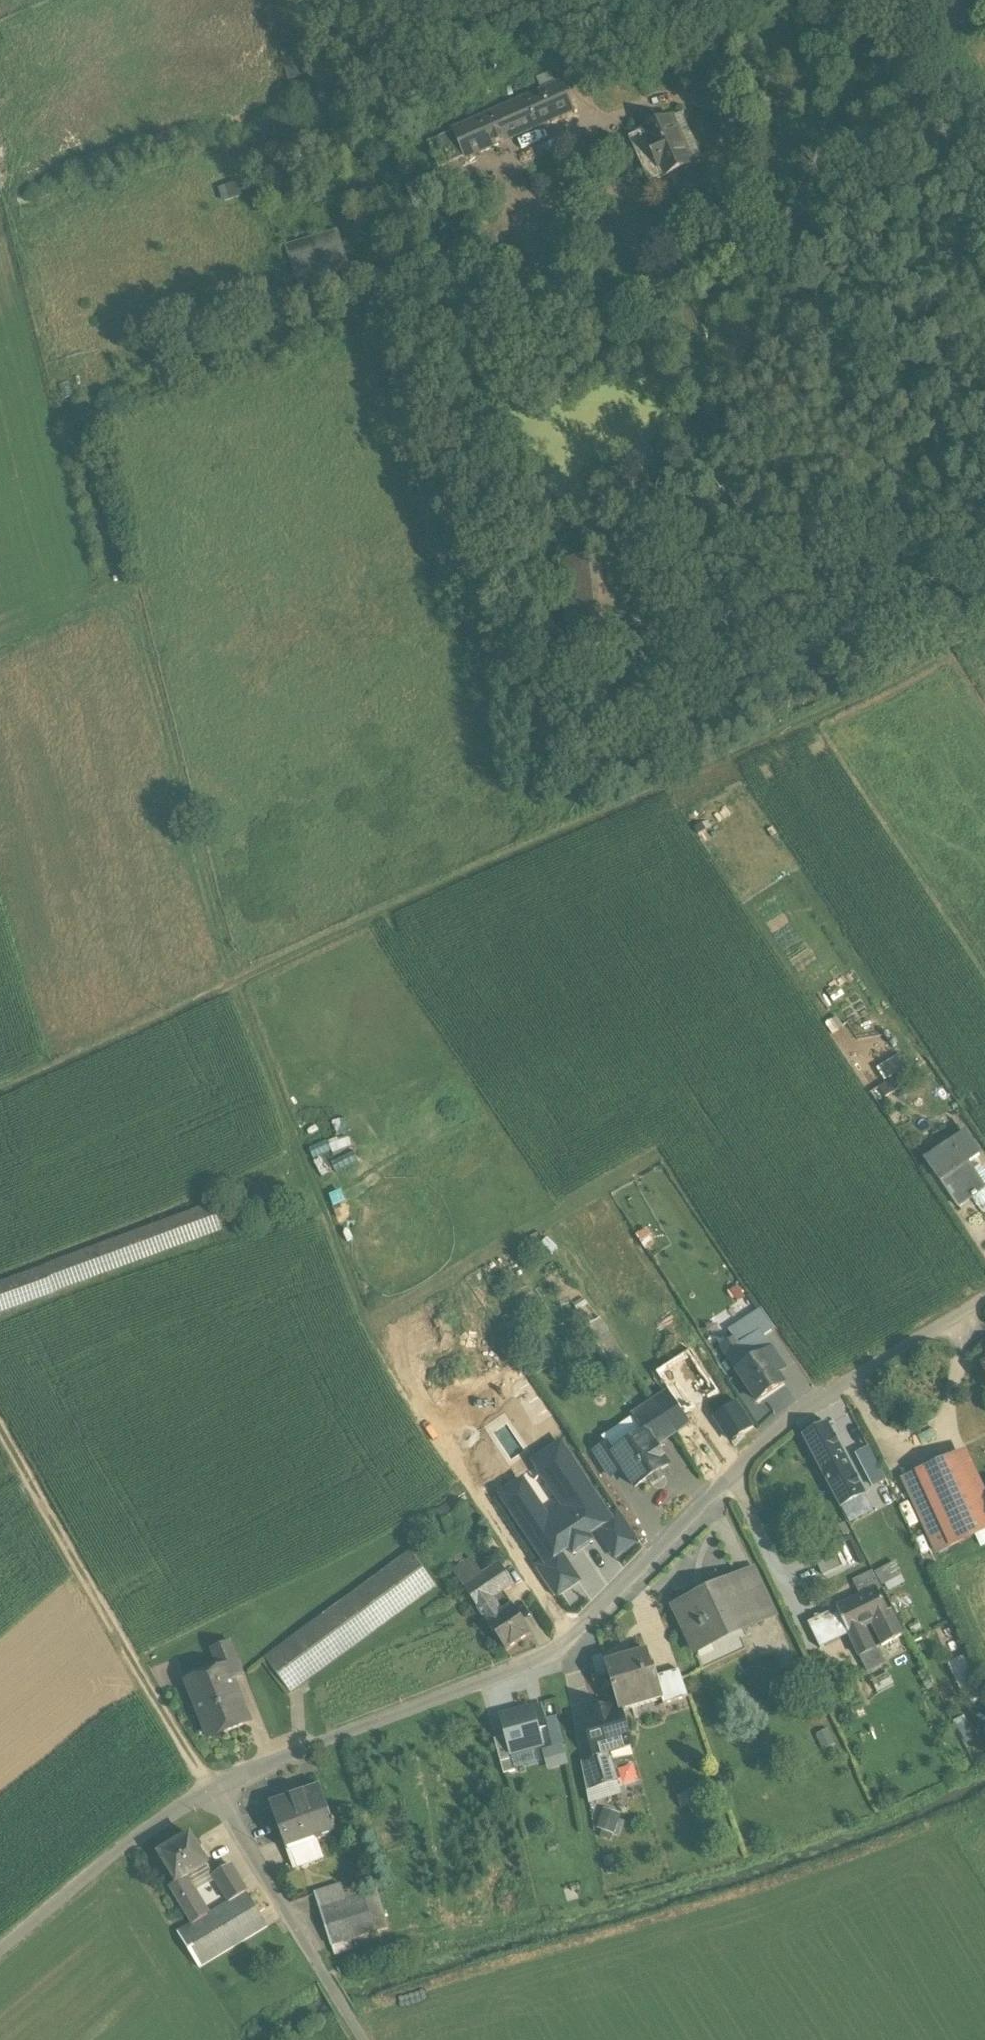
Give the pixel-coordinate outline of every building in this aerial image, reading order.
[(312,61),(291,66),(297,95),(318,90),(312,61)] [(534,100),(498,115),(508,138),(571,110),(561,88),(540,97),(542,100),(536,102),(534,100)] [(498,115),(455,134),(465,157),(508,138),(498,115)] [(703,160),(683,115),(672,120),(692,165),(703,160)] [(672,120),(643,133),(629,140),(650,184),(663,178),(692,165),(672,120)] [(455,134),(430,145),(440,168),(465,157),(455,134)] [(482,196),(472,201),(477,211),(487,206),(482,196)] [(337,234),(288,249),(292,260),(340,245),(337,234)] [(340,245),(292,260),(300,287),(348,272),(340,245)] [(693,331),(677,339),(680,346),(697,338),(693,331)] [(614,569),(568,575),(577,650),(624,645),(614,569)] [(963,1135),(925,1160),(942,1186),(968,1168),(980,1160),(963,1135)] [(942,1186),(959,1212),(973,1203),(974,1202),(974,1203),(979,1200),(979,1199),(984,1195),(984,1194),(973,1176),(968,1168),(942,1186)] [(980,1172),(973,1176),(984,1194),(984,1173),(980,1172)] [(979,1199),(979,1200),(974,1203),(974,1202),(973,1203),(977,1209),(983,1210),(984,1209),(984,1195),(979,1199)] [(0,1288),(0,1315),(222,1234),(213,1210),(0,1288)] [(762,1313),(749,1321),(759,1336),(763,1342),(775,1333),(762,1313)] [(586,1326),(607,1372),(626,1363),(605,1317),(586,1326)] [(749,1321),(729,1335),(735,1343),(739,1350),(759,1336),(749,1321)] [(739,1350),(735,1343),(722,1352),(737,1375),(750,1366),(739,1350)] [(777,1363),(770,1353),(764,1357),(771,1367),(777,1363)] [(737,1375),(757,1406),(784,1387),(778,1378),(771,1367),(764,1357),(750,1366),(737,1375)] [(784,1374),(777,1363),(771,1367),(778,1378),(784,1374)] [(712,1415),(729,1444),(756,1429),(738,1400),(712,1415)] [(655,1406),(635,1419),(646,1436),(647,1436),(656,1448),(675,1436),(655,1406)] [(846,1463),(827,1428),(804,1440),(823,1475),(844,1464),(846,1463)] [(615,1456),(614,1457),(623,1472),(636,1491),(669,1469),(656,1448),(647,1436),(646,1436),(615,1456)] [(615,1456),(609,1447),(596,1455),(612,1480),(623,1472),(614,1457),(615,1456)] [(503,1499),(547,1564),(560,1556),(569,1550),(574,1557),(593,1545),(588,1537),(597,1531),(611,1522),(610,1521),(561,1449),(536,1466),(567,1512),(550,1524),(523,1485),(503,1499)] [(919,1475),(952,1548),(984,1533),(984,1524),(955,1459),(919,1475)] [(854,1483),(844,1464),(823,1475),(833,1494),(854,1483)] [(881,1472),(855,1484),(862,1499),(890,1489),(881,1472)] [(854,1483),(833,1494),(842,1510),(862,1499),(855,1484),(854,1483)] [(616,1558),(639,1543),(619,1514),(610,1521),(611,1522),(597,1531),(616,1558)] [(814,1556),(824,1578),(842,1568),(832,1547),(814,1556)] [(410,1554),(264,1662),(289,1696),(436,1588),(410,1554)] [(537,1571),(555,1598),(578,1583),(560,1556),(547,1564),(537,1571)] [(471,1562),(453,1575),(464,1591),(484,1578),(472,1561),(471,1562)] [(513,1609),(503,1616),(494,1602),(504,1595),(515,1588),(500,1566),(484,1578),(464,1591),(507,1653),(531,1636),(513,1609)] [(753,1571),(737,1578),(759,1624),(774,1617),(753,1571)] [(737,1578),(673,1608),(695,1654),(759,1624),(737,1578)] [(877,1592),(836,1611),(849,1635),(872,1623),(888,1616),(877,1592)] [(504,1595),(494,1602),(503,1616),(513,1609),(504,1595)] [(849,1635),(836,1611),(825,1617),(815,1618),(815,1622),(809,1625),(821,1650),(821,1648),(849,1635)] [(891,1614),(872,1623),(884,1645),(903,1636),(891,1614)] [(849,1635),(860,1659),(877,1650),(866,1627),(849,1635)] [(244,1677),(231,1646),(212,1654),(220,1673),(225,1685),(231,1683),(244,1677)] [(867,1673),(884,1665),(877,1650),(860,1659),(867,1673)] [(648,1654),(626,1660),(626,1662),(607,1668),(619,1708),(621,1714),(621,1713),(663,1701),(664,1701),(657,1678),(655,1669),(653,1670),(648,1654)] [(680,1672),(657,1678),(664,1701),(663,1701),(664,1706),(689,1699),(680,1672)] [(225,1685),(220,1673),(188,1686),(210,1741),(249,1726),(231,1683),(225,1685)] [(619,1708),(585,1717),(590,1734),(588,1734),(592,1751),(594,1760),(597,1760),(602,1777),(598,1778),(601,1788),(619,1783),(615,1770),(636,1763),(621,1713),(621,1714),(619,1708)] [(502,1719),(506,1737),(511,1754),(543,1746),(534,1711),(502,1719)] [(515,1772),(506,1737),(495,1740),(504,1775),(515,1772)] [(542,1751),(548,1772),(570,1766),(564,1745),(542,1751)] [(594,1760),(582,1764),(587,1792),(601,1788),(598,1778),(602,1777),(597,1760),(594,1760)] [(320,1786),(270,1804),(287,1852),(337,1834),(320,1786)] [(614,1833),(621,1813),(605,1808),(598,1828),(614,1833)] [(208,1867),(190,1838),(159,1856),(177,1884),(177,1886),(186,1881),(208,1867)] [(247,1894),(231,1867),(213,1878),(229,1904),(230,1905),(246,1895),(247,1894)] [(208,1917),(186,1881),(177,1886),(177,1884),(171,1888),(194,1926),(194,1927),(209,1918),(208,1917)] [(342,1887),(315,1895),(321,1911),(347,1903),(342,1887)] [(229,1904),(208,1917),(209,1918),(194,1927),(194,1926),(180,1934),(201,1969),(267,1929),(246,1895),(230,1905),(229,1904)] [(347,1903),(321,1911),(332,1948),(351,1942),(376,1934),(364,1897),(347,1903)] [(351,1942),(332,1948),(335,1957),(354,1951),(351,1942)]
